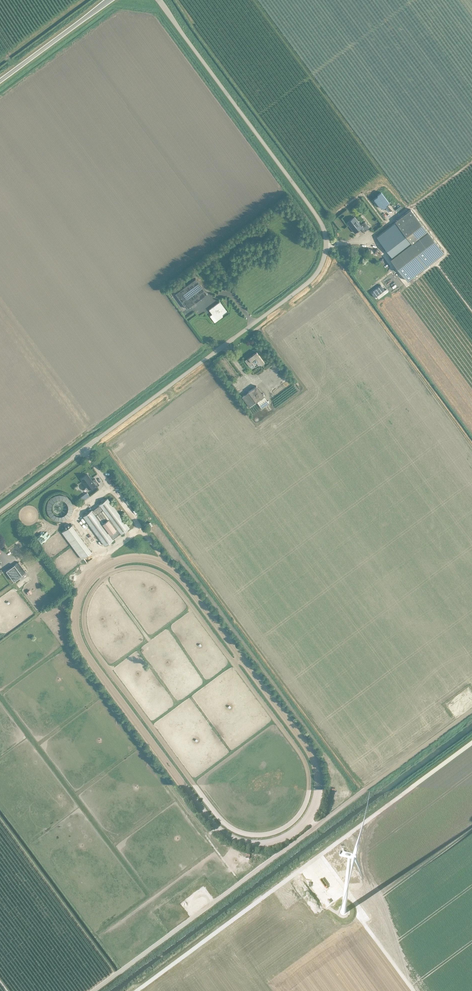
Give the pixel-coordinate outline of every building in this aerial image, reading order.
[(412,243),(427,231),(410,209),(395,221),(396,222),(411,243),(412,243)] [(363,232),(369,227),(365,222),(360,225),(354,217),(346,223),(354,233),(360,228),(363,232)] [(411,243),(396,222),(376,237),(386,249),(392,257),(411,243)] [(390,259),(407,281),(413,276),(409,271),(419,264),(423,268),(428,265),(424,260),(440,248),(427,231),(412,243),(411,243),(392,257),(390,259)] [(186,309),(207,294),(195,278),(175,293),(186,309)] [(212,313),(209,315),(214,322),(222,316),(221,315),(226,311),(220,302),(209,310),(212,313)] [(256,352),(245,360),(249,367),(253,364),(255,367),(260,363),(261,365),(264,362),(257,353),(256,352)] [(256,386),(249,391),(257,401),(264,396),(256,386)] [(249,407),(257,401),(249,391),(248,392),(242,397),(249,407)] [(257,401),(261,408),(268,402),(264,396),(257,401)] [(95,485),(96,487),(99,484),(95,479),(92,481),(87,474),(81,479),(89,489),(95,485)] [(129,528),(107,499),(99,505),(92,511),(92,510),(83,516),(105,546),(114,540),(113,539),(120,534),(121,534),(129,528)] [(62,532),(82,559),(92,552),(72,525),(62,532)] [(6,544),(12,540),(16,546),(21,542),(12,528),(6,532),(6,531),(0,535),(6,544)] [(32,536),(35,541),(51,532),(50,529),(40,535),(39,532),(32,536)] [(18,562),(6,571),(14,581),(18,578),(21,581),(29,576),(18,562)] [(338,911),(338,912),(339,912),(339,913),(339,914),(339,915),(340,915),(340,916),(341,916),(342,917),(343,917),(344,917),(345,917),(346,916),(347,916),(347,915),(348,915),(348,914),(348,913),(348,912),(348,911),(348,910),(348,909),(347,908),(346,908),(346,907),(345,907),(344,907),(343,907),(342,907),(341,907),(341,908),(340,908),(339,909),(339,910),(339,911),(338,911)]
